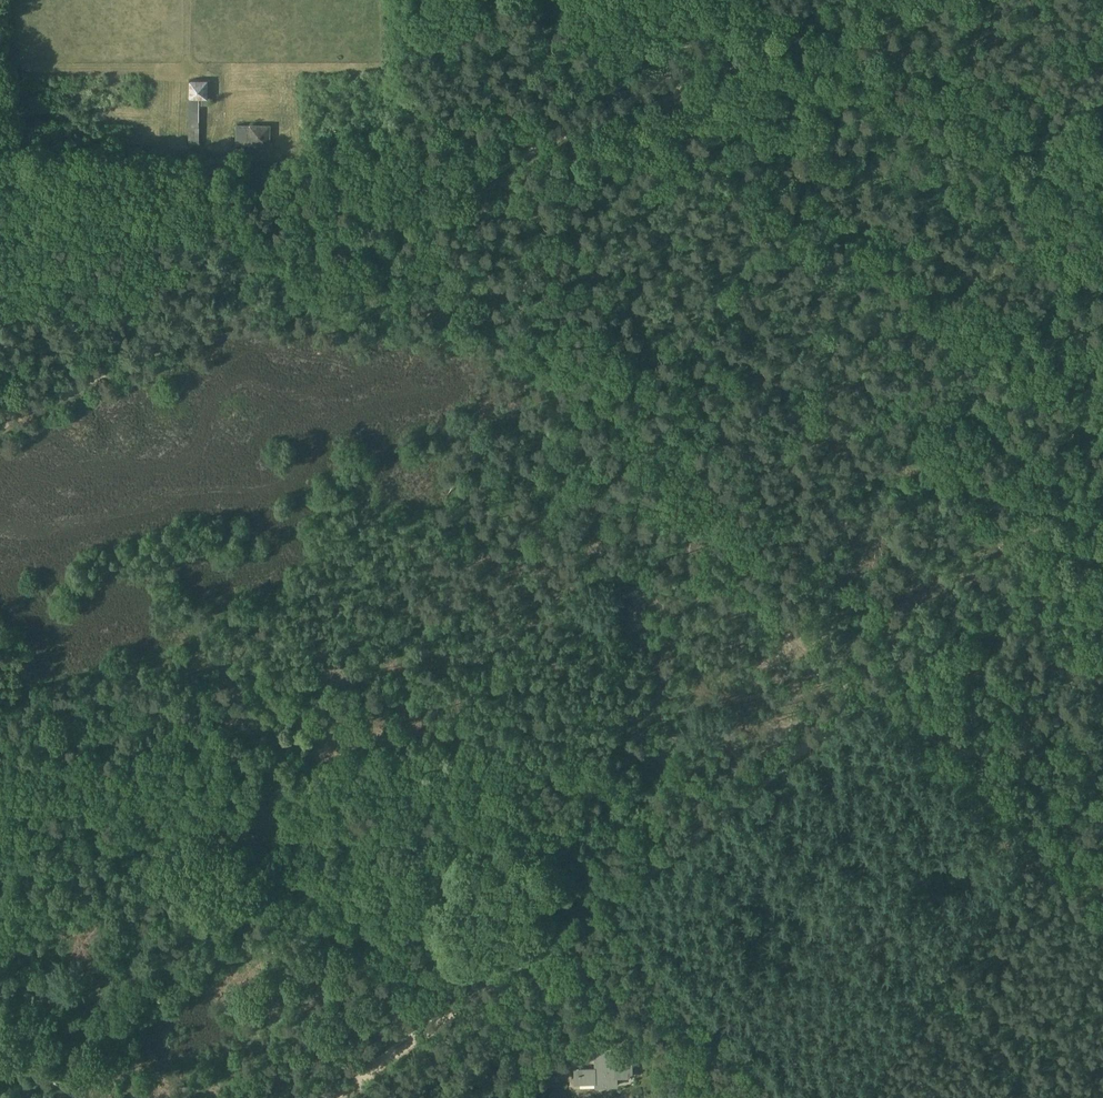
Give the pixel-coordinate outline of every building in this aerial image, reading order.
[(210,81),(189,80),(189,110),(181,110),(181,128),(188,128),(188,143),(199,143),(199,121),(210,122),(210,81)] [(269,145),(270,126),(236,125),(235,145),(250,145),(269,145)] [(633,1018),(618,1018),(618,1026),(619,1031),(633,1030),(633,1018)] [(617,1078),(614,1078),(614,1077),(633,1077),(632,1053),(614,1053),(614,1060),(607,1060),(606,1048),(594,1048),(594,1060),(595,1060),(595,1068),(575,1069),(576,1083),(596,1082),(596,1085),(617,1084),(617,1078)]
